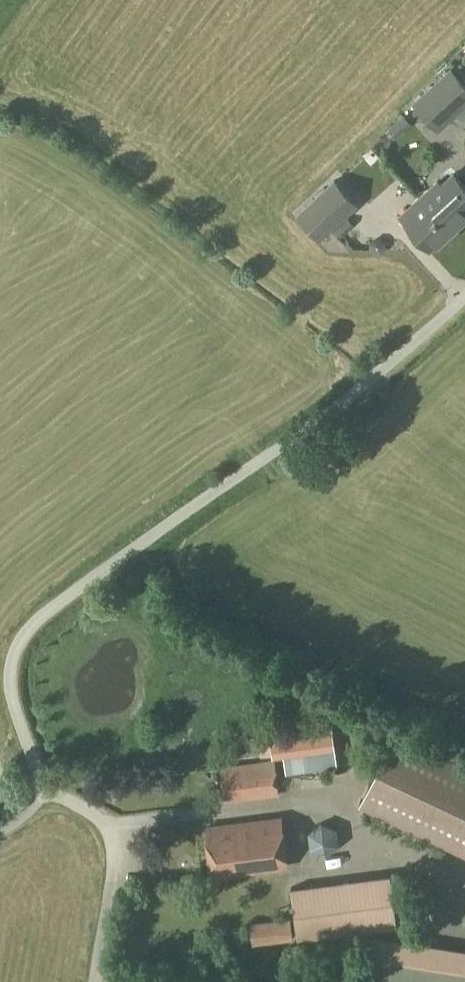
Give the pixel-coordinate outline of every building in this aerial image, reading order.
[(439,127),(464,103),(464,82),(451,68),(415,102),(439,127)] [(399,132),(410,121),(404,115),(393,126),(399,132)] [(451,231),(464,218),(464,185),(454,173),(433,193),(429,188),(419,198),(451,231)] [(335,179),(298,213),(321,237),(356,203),(335,179)] [(430,250),(451,231),(419,198),(399,216),(430,250)] [(338,228),(344,234),(354,224),(348,218),(338,228)] [(166,566),(159,571),(165,581),(173,575),(166,566)] [(320,704),(317,712),(334,719),(337,710),(320,704)] [(335,748),(331,723),(269,731),(272,754),(273,756),(284,755),(335,748)] [(451,843),(464,850),(464,762),(394,728),(360,801),(451,843)] [(258,733),(261,756),(272,754),(269,731),(258,733)] [(287,773),(337,766),(335,748),(284,755),(287,773)] [(222,767),(226,801),(278,795),(274,761),(222,767)] [(207,826),(213,876),(288,867),(282,817),(207,826)] [(340,845),(338,828),(322,822),(309,832),(311,848),(326,855),(340,845)] [(298,937),(363,927),(397,924),(391,874),(357,877),(291,885),(298,937)] [(252,944),(294,939),(291,917),(249,922),(252,944)] [(373,934),(366,981),(464,981),(464,947),(373,934)]
